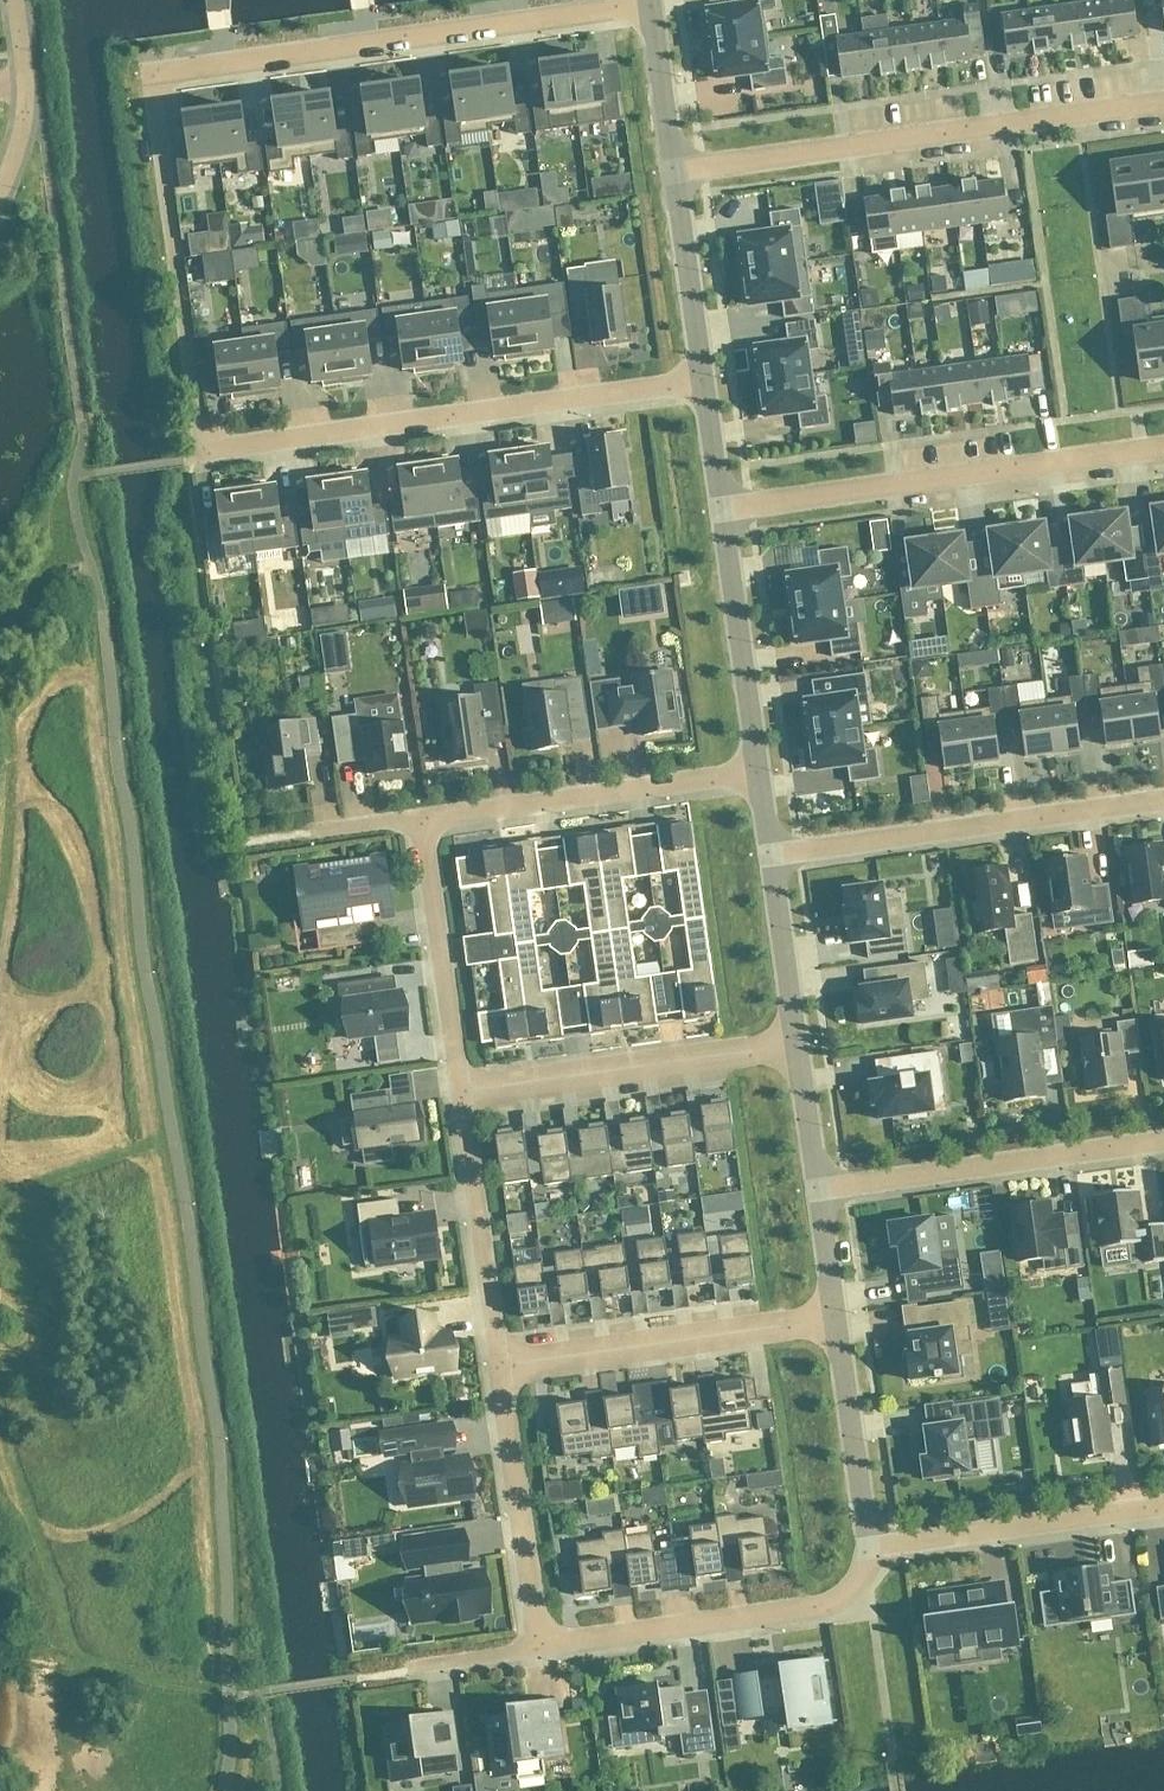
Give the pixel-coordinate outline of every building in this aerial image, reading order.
[(766,38),(763,15),(776,13),(774,0),(739,0),(739,6),(707,10),(708,14),(703,15),(706,34),(711,33),(712,46),(766,38)] [(1104,3),(1110,42),(1111,42),(1137,39),(1131,0),(1124,0),(1104,3)] [(1097,48),(1111,46),(1111,42),(1110,42),(1104,3),(1079,6),(1085,46),(1086,46),(1096,44),(1097,48)] [(1054,10),(1059,49),(1071,48),(1071,52),(1086,50),(1086,46),(1085,46),(1079,6),(1054,10)] [(964,23),(939,26),(944,66),(945,66),(971,62),(970,57),(984,55),(984,53),(978,8),(962,10),(964,23)] [(1034,57),(1035,57),(1048,55),(1048,51),(1059,49),(1054,10),(1028,14),(1034,53),(1033,53),(1034,57)] [(1034,53),(1028,14),(1002,17),(1008,57),(1033,53),(1034,53)] [(842,80),(868,77),(863,37),(838,40),(835,17),(819,19),(825,59),(839,57),(842,80)] [(895,77),(894,73),(888,33),(886,20),(861,24),(863,37),(868,77),(880,75),(880,79),(895,77)] [(939,26),(913,30),(919,69),(920,69),(931,68),(931,72),(946,70),(945,66),(944,66),(939,26)] [(913,30),(888,33),(894,73),(905,71),(906,75),(920,73),(920,69),(919,69),(913,30)] [(717,77),(717,81),(749,76),(752,93),(787,88),(783,59),(770,61),(766,38),(712,46),(714,58),(709,59),(712,78),(717,77)] [(597,58),(569,62),(576,115),(575,115),(577,128),(620,122),(616,94),(602,96),(597,58)] [(576,115),(569,62),(541,66),(546,104),(532,106),(536,134),(577,128),(575,115),(576,115)] [(507,71),(479,75),(488,133),(489,133),(488,128),(514,124),(516,137),(531,135),(527,107),(513,109),(507,71)] [(460,137),(488,133),(479,75),(451,79),(457,117),(443,119),(447,147),(461,145),(460,137)] [(390,87),(398,140),(425,137),(427,150),(442,147),(438,119),(424,121),(418,83),(390,87)] [(398,140),(390,87),(362,91),(368,129),(353,131),(357,159),(372,157),(370,144),(398,140)] [(301,100),(309,159),(337,155),(338,162),(352,160),(348,132),(334,134),(329,96),(301,100)] [(293,161),(309,159),(301,100),(273,104),(278,142),(264,144),(269,176),(295,172),(293,161)] [(212,112),(219,166),(235,163),(237,176),(263,173),(259,144),(245,146),(240,108),(212,112)] [(219,166),(212,112),(184,116),(190,162),(176,164),(180,192),(194,190),(191,170),(219,166)] [(1163,211),(1163,160),(1111,167),(1118,216),(1105,218),(1110,251),(1135,248),(1130,216),(1163,211)] [(961,184),(961,188),(950,190),(955,229),(981,226),(975,186),(976,186),(975,182),(961,184)] [(975,186),(981,226),(1007,222),(1002,183),(976,186),(975,186)] [(950,190),(930,193),(929,189),(915,191),(915,195),(916,195),(922,234),(955,229),(950,190)] [(916,195),(915,195),(905,196),(904,192),(889,194),(890,198),(891,198),(896,238),(922,234),(916,195)] [(864,202),(870,242),(872,255),(898,251),(896,238),(891,198),(890,198),(864,202)] [(771,232),(740,237),(740,241),(735,241),(738,261),(743,260),(744,272),(806,264),(798,211),(769,216),(771,232)] [(202,259),(231,254),(228,232),(187,238),(191,260),(202,259)] [(325,259),(322,234),(298,237),(302,262),(325,259)] [(231,254),(202,259),(203,272),(233,268),(231,254)] [(987,262),(960,270),(965,289),(993,282),(987,262)] [(806,264),(744,272),(746,285),(742,285),(744,305),(749,304),(749,307),(781,303),(784,320),(813,316),(806,264)] [(589,313),(593,346),(604,344),(605,349),(632,345),(629,329),(625,330),(617,278),(586,282),(585,275),(567,278),(572,315),(589,313)] [(515,293),(525,360),(544,358),(543,353),(553,352),(549,318),(568,316),(563,286),(515,293)] [(506,363),(525,360),(515,293),(487,297),(485,287),(471,289),(476,329),(490,327),(495,360),(505,358),(506,363)] [(424,305),(434,373),(453,371),(452,366),(462,364),(458,331),(472,329),(468,299),(424,305)] [(1117,303),(1117,305),(1121,335),(1134,334),(1141,383),(1163,380),(1163,328),(1147,331),(1142,299),(1117,303)] [(415,376),(434,373),(424,305),(423,305),(425,318),(413,320),(411,307),(381,311),(385,341),(399,339),(404,373),(414,371),(415,376)] [(361,379),(371,377),(367,344),(381,342),(376,312),(333,318),(343,386),(362,383),(361,379)] [(324,389),(343,386),(333,318),(290,324),(294,354),(308,352),(313,385),(323,384),(324,389)] [(760,384),(809,377),(806,354),(819,352),(815,323),(785,327),(788,344),(756,348),(756,352),(751,353),(754,372),(759,371),(760,384)] [(242,331),(252,399),(271,396),(270,391),(280,390),(276,357),(290,355),(285,325),(242,331)] [(233,402),(252,399),(242,331),(241,331),(243,344),(210,349),(212,365),(217,364),(222,398),(232,397),(233,402)] [(1027,359),(1000,362),(1006,402),(1032,398),(1027,359)] [(1000,362),(975,366),(980,405),(992,404),(992,408),(1007,406),(1006,402),(1000,362)] [(920,414),(921,414),(916,374),(891,378),(889,364),(873,367),(879,405),(893,403),(895,417),(920,414)] [(946,410),(946,414),(961,412),(960,408),(980,405),(975,366),(941,371),(946,410)] [(941,371),(916,374),(921,414),(920,414),(921,418),(936,416),(935,412),(946,410),(941,371)] [(809,377),(760,384),(762,396),(758,397),(760,416),(765,415),(765,419),(797,414),(800,431),(829,427),(825,398),(812,400),(809,377)] [(576,479),(582,518),(600,516),(598,507),(630,502),(623,451),(627,450),(625,434),(598,438),(599,442),(588,444),(593,477),(576,479)] [(537,446),(518,449),(528,517),(571,511),(567,481),(553,483),(548,449),(538,451),(537,446)] [(480,493),(485,523),(528,517),(518,449),(499,452),(500,456),(490,458),(495,491),(480,493)] [(446,459),(427,462),(437,530),(480,524),(476,494),(462,496),(457,462),(447,464),(446,459)] [(389,506),(394,536),(437,530),(427,462),(408,464),(409,469),(399,471),(403,504),(389,506)] [(355,472),(336,475),(346,543),(389,537),(385,507),(371,509),(366,475),(356,477),(355,472)] [(298,519),(302,549),(346,543),(336,475),(317,477),(318,482),(308,483),(312,517),(298,519)] [(264,485),(245,487),(255,555),(298,549),(293,519),(279,521),(275,488),(265,489),(264,485)] [(206,532),(210,562),(240,558),(240,557),(255,555),(245,487),(226,490),(227,495),(217,496),(221,530),(206,532)] [(1144,550),(1148,579),(1162,577),(1159,556),(1163,555),(1163,509),(1153,511),(1158,548),(1144,550)] [(1124,515),(1098,518),(1104,564),(1122,561),(1125,585),(1148,582),(1148,579),(1144,550),(1130,552),(1124,515)] [(1082,567),(1104,564),(1098,518),(1071,522),(1075,549),(1070,556),(1070,558),(1062,559),(1066,588),(1085,586),(1082,567)] [(1043,526),(1016,530),(1022,575),(1045,572),(1048,591),(1066,588),(1062,559),(1054,560),(1053,558),(1046,553),(1043,526)] [(1022,575),(1016,530),(989,534),(995,574),(981,576),(985,609),(1001,607),(997,579),(1022,575)] [(941,587),(966,583),(970,611),(985,609),(981,576),(967,578),(961,538),(934,541),(941,587)] [(941,587),(934,541),(908,545),(913,582),(899,584),(904,621),(927,618),(925,601),(943,598),(941,587)] [(792,611),(841,604),(838,581),(850,579),(846,550),(817,554),(819,571),(788,576),(788,579),(783,580),(786,599),(791,598),(792,611)] [(408,609),(449,602),(445,583),(404,590),(408,609)] [(635,617),(661,614),(658,590),(657,590),(657,592),(632,596),(635,617)] [(572,596),(545,601),(549,622),(576,617),(572,596)] [(841,604),(792,611),(794,623),(789,624),(792,643),(797,642),(797,646),(829,642),(832,659),(861,654),(857,625),(844,627),(841,604)] [(344,634),(320,637),(325,675),(349,672),(344,634)] [(1125,688),(1133,744),(1159,740),(1154,699),(1163,698),(1163,670),(1163,666),(1136,670),(1139,686),(1125,688)] [(635,688),(607,692),(612,728),(631,725),(630,723),(640,722),(642,738),(678,733),(676,721),(682,720),(679,699),(673,700),(669,674),(634,679),(635,688)] [(810,737),(858,730),(855,707),(868,705),(864,676),(835,680),(837,697),(805,701),(806,705),(801,706),(804,725),(808,724),(810,737)] [(1107,747),(1133,744),(1125,688),(1099,692),(1097,676),(1083,678),(1087,709),(1101,707),(1107,747)] [(1044,678),(1018,680),(1019,697),(1045,696),(1044,678)] [(1071,699),(1045,702),(1052,755),(1079,751),(1073,711),(1087,709),(1083,678),(1068,680),(1071,699)] [(531,747),(532,753),(571,748),(567,719),(585,717),(580,680),(554,683),(556,694),(524,699),(529,733),(525,733),(527,748),(531,747)] [(445,703),(429,705),(433,733),(443,732),(448,765),(486,760),(482,726),(501,723),(495,686),(474,689),(476,699),(445,703)] [(1017,687),(1002,689),(1006,720),(1020,718),(1026,759),(1052,755),(1045,702),(1019,706),(1017,687)] [(987,691),(990,710),(965,714),(972,767),(998,763),(992,722),(1006,720),(1002,689),(987,691)] [(945,770),(972,767),(965,714),(940,717),(937,698),(920,701),(924,732),(940,729),(945,770)] [(356,717),(331,720),(331,722),(332,722),(338,764),(337,764),(338,766),(367,762),(368,775),(368,776),(408,771),(408,769),(407,769),(401,726),(401,724),(400,724),(397,699),(354,705),(356,717)] [(304,758),(318,756),(313,723),(298,725),(298,727),(268,731),(272,761),(265,762),(269,790),(308,785),(304,758)] [(858,730),(810,737),(812,749),(807,750),(810,769),(815,768),(815,772),(847,767),(849,784),(879,780),(875,751),(862,753),(858,730)] [(849,794),(832,797),(835,815),(852,812),(849,794)] [(684,923),(704,920),(691,826),(678,827),(677,823),(655,826),(660,862),(647,864),(649,878),(677,874),(683,918),(684,923)] [(596,839),(609,934),(629,931),(628,926),(622,882),(649,878),(647,864),(634,865),(629,830),(607,833),(608,837),(596,839)] [(589,931),(590,936),(609,934),(596,839),(584,841),(583,836),(561,839),(567,875),(554,877),(555,891),(583,887),(589,931)] [(515,947),(535,944),(534,939),(528,895),(555,891),(554,877),(541,879),(535,843),(513,846),(514,851),(502,852),(515,947)] [(1162,847),(1126,852),(1127,858),(1122,858),(1125,875),(1129,874),(1134,906),(1163,901),(1163,859),(1162,847)] [(490,849),(467,852),(468,859),(455,861),(459,891),(486,887),(493,937),(488,938),(490,951),(515,947),(502,852),(490,854),(490,849)] [(1085,858),(1073,859),(1069,860),(1069,855),(1048,858),(1049,863),(1045,863),(1053,917),(1078,914),(1080,928),(1111,923),(1106,888),(1090,890),(1085,858)] [(389,914),(385,883),(382,864),(381,858),(364,861),(364,860),(286,872),(286,874),(297,872),(306,927),(315,926),(319,951),(298,954),(298,955),(378,944),(374,916),(379,916),(389,914)] [(1012,918),(1005,869),(967,874),(975,935),(1004,931),(1009,967),(1037,963),(1031,916),(1012,918)] [(848,891),(844,892),(846,911),(844,911),(847,931),(849,931),(851,945),(865,943),(868,960),(908,955),(902,915),(886,917),(881,886),(867,888),(867,884),(848,886),(848,891)] [(650,911),(641,921),(641,924),(642,929),(657,927),(654,910),(650,911)] [(659,910),(654,910),(657,927),(671,925),(670,920),(670,918),(659,910)] [(704,920),(684,923),(684,928),(691,972),(663,976),(665,990),(678,988),(683,1024),(706,1021),(705,1017),(718,1015),(704,920)] [(565,923),(560,924),(563,940),(577,938),(576,933),(576,931),(565,923)] [(556,925),(547,935),(547,937),(548,942),(563,940),(560,924),(556,925)] [(671,925),(657,927),(659,943),(664,943),(672,932),(671,930),(671,925)] [(657,927),(642,929),(643,934),(643,937),(654,944),(659,943),(657,927)] [(665,990),(663,976),(636,980),(630,936),(629,931),(609,934),(623,1028),(635,1026),(635,1031),(657,1028),(652,992),(665,990)] [(590,936),(590,941),(597,985),(569,989),(571,1003),(584,1002),(590,1037),(612,1034),(611,1030),(623,1028),(609,934),(590,936)] [(577,938),(563,940),(565,957),(570,956),(578,946),(577,943),(577,938)] [(563,940),(548,942),(549,947),(549,950),(560,957),(565,957),(563,940)] [(542,993),(536,949),(535,944),(515,947),(529,1041),(541,1040),(541,1044),(563,1041),(558,1005),(571,1003),(569,989),(542,993)] [(515,947),(490,951),(492,963),(497,963),(504,1012),(477,1016),(481,1046),(495,1044),(496,1051),(518,1048),(517,1043),(529,1041),(515,947)] [(857,1005),(860,1026),(912,1019),(910,1005),(916,1004),(915,998),(928,996),(924,965),(879,971),(879,973),(881,984),(878,988),(860,990),(862,1004),(857,1005)] [(1030,968),(1031,982),(1049,980),(1047,965),(1030,968)] [(377,980),(337,986),(339,1002),(344,1001),(350,1041),(373,1038),(377,1065),(399,1062),(395,1034),(406,1033),(400,993),(396,993),(379,996),(377,980)] [(1001,1081),(1005,1104),(1045,1098),(1037,1045),(1056,1042),(1051,1009),(1031,1012),(1031,1017),(1010,1020),(1012,1040),(996,1043),(998,1060),(992,1061),(995,1082),(1001,1081)] [(1081,1042),(1088,1092),(1125,1087),(1121,1055),(1127,1054),(1127,1057),(1140,1055),(1136,1022),(1116,1025),(1118,1037),(1110,1038),(1109,1033),(1089,1036),(1089,1041),(1081,1042)] [(1159,1082),(1163,1081),(1163,1022),(1154,1024),(1155,1028),(1151,1029),(1159,1082)] [(1055,1045),(1043,1047),(1047,1073),(1059,1071),(1055,1045)] [(877,1107),(879,1121),(908,1117),(909,1121),(926,1119),(925,1115),(933,1114),(930,1093),(942,1091),(937,1055),(899,1060),(902,1078),(900,1078),(900,1080),(869,1085),(872,1108),(877,1107)] [(390,1148),(422,1143),(417,1105),(392,1109),(390,1092),(350,1097),(352,1115),(350,1115),(355,1153),(363,1152),(365,1164),(364,1164),(365,1166),(393,1162),(393,1160),(392,1160),(390,1148)] [(735,1153),(728,1102),(700,1106),(702,1120),(689,1122),(693,1145),(705,1143),(707,1157),(735,1153)] [(689,1122),(688,1115),(660,1119),(662,1133),(649,1135),(652,1153),(664,1151),(667,1170),(696,1166),(693,1145),(689,1122)] [(621,1138),(608,1140),(610,1154),(613,1175),(626,1173),(626,1176),(655,1172),(652,1153),(649,1135),(647,1121),(619,1124),(621,1138)] [(580,1144),(567,1146),(569,1160),(572,1180),(585,1178),(585,1181),(613,1177),(613,1175),(610,1154),(608,1140),(606,1126),(578,1130),(580,1144)] [(530,1182),(528,1166),(526,1152),(523,1131),(494,1135),(502,1186),(530,1182)] [(572,1180),(569,1160),(567,1146),(565,1132),(536,1136),(539,1150),(526,1152),(529,1176),(542,1174),(544,1187),(572,1183),(572,1180)] [(1093,1198),(1100,1251),(1103,1270),(1131,1266),(1143,1264),(1143,1266),(1163,1263),(1163,1247),(1161,1226),(1142,1229),(1137,1192),(1093,1198)] [(438,1258),(433,1221),(432,1217),(399,1222),(396,1201),(357,1207),(360,1229),(371,1228),(377,1266),(396,1263),(396,1267),(415,1264),(415,1261),(438,1258)] [(1048,1204),(1011,1210),(1015,1239),(1011,1240),(1013,1259),(1018,1258),(1019,1264),(1056,1258),(1055,1252),(1063,1251),(1066,1272),(1083,1269),(1079,1236),(1064,1238),(1061,1217),(1059,1217),(1060,1219),(1050,1220),(1048,1204)] [(506,1218),(507,1227),(527,1224),(525,1215),(506,1218)] [(931,1221),(889,1227),(892,1248),(899,1247),(903,1276),(920,1273),(923,1296),(963,1291),(957,1252),(936,1255),(931,1221)] [(507,1227),(508,1237),(528,1234),(527,1224),(507,1227)] [(680,1261),(667,1263),(669,1277),(682,1275),(684,1289),(712,1285),(711,1278),(707,1246),(705,1234),(677,1238),(680,1261)] [(724,1276),(726,1290),(754,1286),(747,1235),(719,1239),(719,1244),(707,1246),(711,1278),(724,1276)] [(671,1290),(669,1277),(667,1263),(664,1240),(636,1244),(638,1263),(625,1264),(628,1283),(641,1281),(643,1295),(671,1291),(671,1290)] [(595,1252),(582,1254),(587,1288),(600,1287),(602,1300),(603,1300),(630,1297),(628,1283),(625,1264),(623,1245),(594,1249),(595,1252)] [(985,1250),(990,1283),(1005,1281),(1001,1248),(985,1250)] [(589,1301),(587,1288),(582,1254),(582,1251),(553,1255),(555,1270),(543,1272),(546,1294),(559,1292),(561,1306),(589,1302),(589,1301)] [(542,1264),(513,1268),(521,1319),(549,1315),(546,1294),(543,1272),(542,1264)] [(910,1378),(911,1382),(934,1379),(935,1381),(941,1380),(942,1382),(962,1380),(959,1358),(954,1358),(952,1346),(969,1343),(964,1305),(916,1312),(919,1335),(910,1336),(912,1354),(907,1355),(908,1358),(903,1359),(906,1379),(910,1378)] [(373,1311),(349,1314),(351,1331),(375,1328),(373,1311)] [(396,1380),(454,1371),(449,1334),(436,1335),(434,1319),(400,1324),(403,1340),(390,1342),(396,1380)] [(1118,1373),(1089,1377),(1091,1395),(1085,1396),(1086,1402),(1067,1405),(1070,1425),(1063,1426),(1066,1446),(1073,1445),(1075,1459),(1084,1458),(1085,1463),(1102,1460),(1101,1456),(1111,1454),(1105,1416),(1109,1416),(1107,1406),(1123,1404),(1118,1373)] [(718,1400),(709,1401),(699,1402),(697,1388),(696,1388),(705,1446),(726,1443),(725,1437),(752,1433),(747,1404),(757,1402),(754,1380),(716,1386),(718,1400)] [(671,1406),(652,1409),(659,1457),(660,1457),(656,1427),(673,1424),(676,1444),(703,1440),(704,1446),(705,1446),(696,1388),(669,1392),(671,1406)] [(1145,1394),(1146,1396),(1141,1397),(1143,1414),(1148,1414),(1153,1448),(1163,1446),(1163,1391),(1145,1394)] [(639,1460),(659,1457),(652,1409),(634,1411),(632,1397),(604,1401),(612,1459),(613,1459),(612,1453),(637,1449),(639,1460)] [(605,1415),(596,1417),(587,1418),(585,1404),(547,1409),(550,1432),(560,1430),(564,1460),(590,1456),(591,1462),(612,1459),(604,1401),(603,1402),(605,1415)] [(922,1461),(925,1480),(932,1479),(932,1484),(957,1480),(957,1479),(960,1478),(960,1475),(979,1473),(975,1443),(982,1442),(979,1424),(1000,1421),(998,1403),(951,1410),(953,1426),(925,1430),(929,1460),(922,1461)] [(436,1429),(383,1436),(386,1457),(409,1454),(411,1468),(406,1469),(411,1506),(472,1498),(467,1460),(441,1464),(439,1453),(439,1450),(436,1429)] [(593,1507),(596,1519),(620,1513),(617,1501),(593,1507)] [(736,1516),(715,1519),(723,1577),(724,1576),(722,1563),(731,1561),(741,1560),(743,1574),(780,1568),(777,1546),(768,1548),(764,1518),(737,1522),(736,1516)] [(690,1539),(671,1541),(675,1569),(694,1566),(696,1580),(723,1577),(715,1519),(714,1519),(715,1525),(689,1529),(690,1539)] [(571,1576),(574,1598),(611,1592),(609,1578),(619,1577),(628,1576),(630,1590),(631,1590),(623,1532),(602,1535),(602,1541),(576,1545),(580,1574),(571,1576)] [(656,1572),(675,1569),(671,1541),(672,1551),(654,1553),(651,1534),(624,1538),(624,1532),(623,1532),(631,1590),(658,1586),(656,1572)] [(463,1533),(446,1535),(404,1541),(408,1570),(423,1567),(425,1582),(408,1584),(414,1624),(444,1620),(445,1624),(475,1620),(474,1615),(488,1613),(483,1573),(458,1577),(456,1562),(467,1561),(463,1533)] [(1107,1571),(1056,1578),(1058,1592),(1039,1595),(1041,1614),(1061,1611),(1062,1620),(1080,1617),(1080,1618),(1085,1617),(1086,1624),(1135,1617),(1130,1582),(1109,1585),(1107,1571)] [(1156,1589),(1160,1622),(1163,1621),(1163,1588),(1156,1589)] [(928,1638),(925,1639),(926,1644),(929,1644),(930,1656),(937,1655),(958,1652),(960,1666),(982,1663),(980,1649),(999,1647),(1017,1644),(1012,1609),(1009,1609),(1005,1610),(1003,1590),(983,1593),(963,1595),(964,1598),(959,1599),(959,1598),(957,1598),(957,1599),(952,1600),(951,1592),(929,1595),(933,1620),(927,1621),(926,1621),(928,1638)] [(792,1730),(838,1723),(838,1721),(828,1723),(820,1665),(830,1663),(830,1662),(783,1668),(784,1678),(756,1682),(755,1677),(735,1680),(741,1720),(761,1717),(760,1715),(789,1711),(792,1730)] [(710,1717),(686,1721),(681,1689),(645,1695),(644,1688),(617,1692),(621,1717),(607,1719),(608,1721),(621,1719),(623,1736),(658,1731),(659,1739),(679,1736),(682,1757),(715,1753),(715,1752),(711,1752),(706,1719),(710,1718),(710,1717)] [(556,1700),(523,1705),(505,1707),(506,1717),(484,1720),(492,1775),(493,1781),(516,1778),(517,1782),(545,1778),(543,1762),(564,1759),(556,1700)] [(456,1755),(452,1727),(450,1715),(410,1721),(411,1726),(385,1729),(393,1783),(421,1779),(418,1760),(456,1755)] [(493,1781),(492,1775),(474,1778),(476,1790),(494,1790),(493,1781)]
